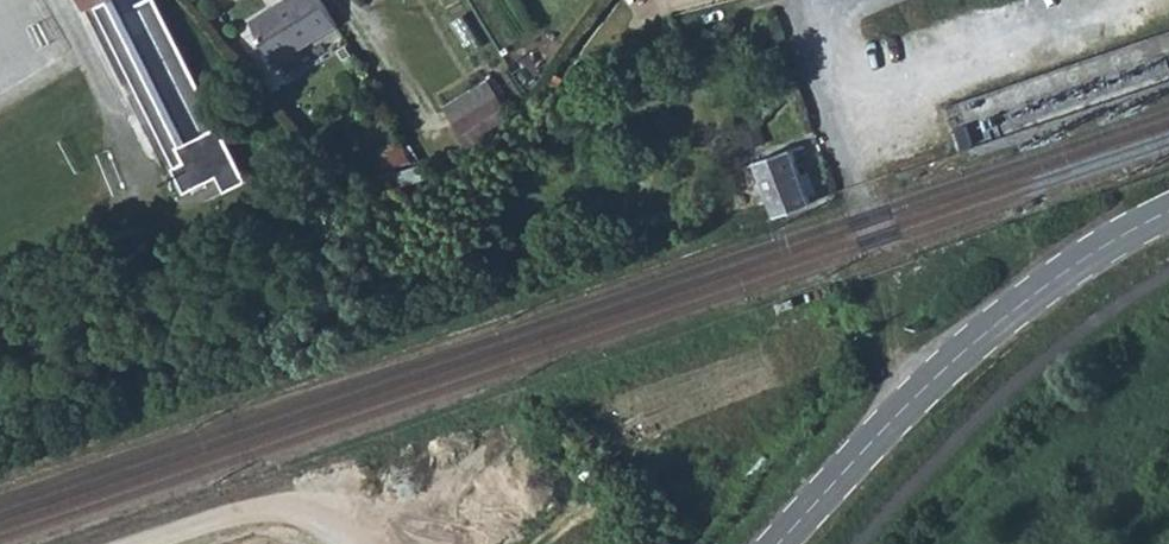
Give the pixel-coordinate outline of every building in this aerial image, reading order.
[(180,145),(210,131),(144,0),(105,0),(158,104),(170,98),(179,116),(168,122),(180,145)] [(322,0),(285,0),(251,21),(276,63),(337,25),(322,0)] [(246,137),(214,73),(200,79),(233,144),(244,138),(246,137)] [(446,105),(456,124),(500,97),(489,79),(446,105)] [(456,124),(469,144),(513,118),(500,97),(456,124)] [(229,146),(241,169),(255,162),(244,138),(233,144),(229,146)] [(245,178),(241,169),(229,146),(196,164),(212,196),(245,178)] [(774,202),(778,214),(812,202),(809,195),(802,173),(794,148),(759,159),(774,202)] [(802,173),(809,195),(818,192),(811,171),(802,173)]
